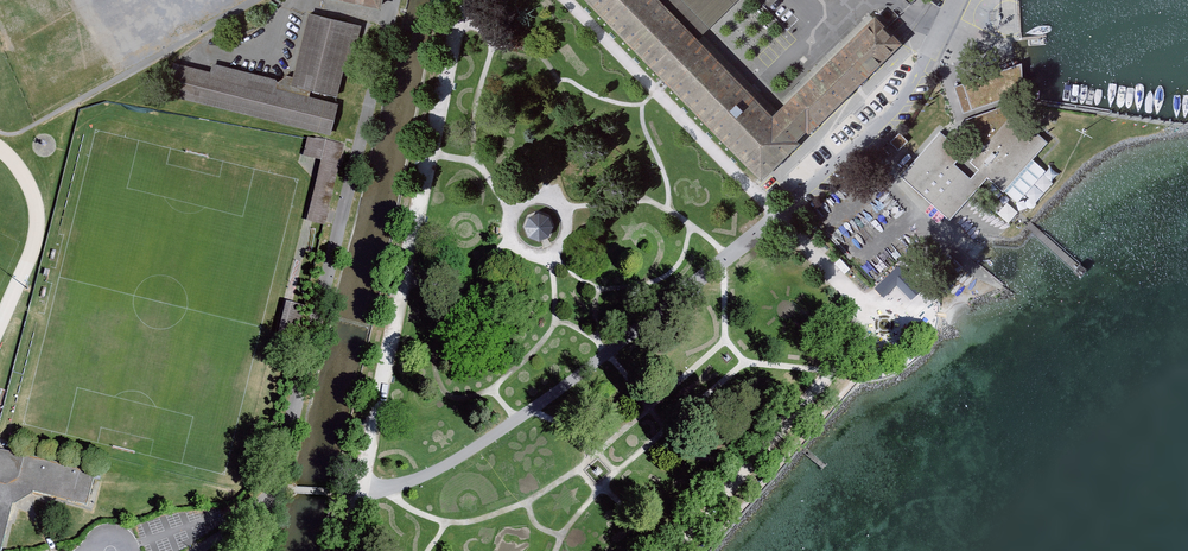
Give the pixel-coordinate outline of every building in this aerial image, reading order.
[(763,171),(898,40),(886,29),(872,14),(772,110),(665,0),(597,0),(763,171)] [(313,93),(315,86),(340,91),(348,53),(355,54),(362,23),(321,14),(307,11),(291,81),(290,88),(313,93)] [(212,60),(210,69),(171,61),(164,94),(332,130),(338,99),(313,93),(290,88),(273,85),(275,74),(212,60)] [(964,114),(1023,88),(1022,64),(955,88),(964,114)] [(1003,107),(965,120),(972,137),(982,146),(1011,113),(1003,107)] [(1044,169),(1030,157),(1043,141),(1011,113),(982,146),(971,158),(1017,200),(1044,169)] [(947,162),(960,148),(939,130),(900,176),(951,220),(978,189),(947,162)] [(889,142),(898,151),(908,141),(899,133),(889,142)] [(317,160),(304,219),(323,224),(341,145),(307,139),(303,157),(317,160)] [(528,238),(532,243),(537,245),(543,246),(550,245),(556,242),(560,237),(562,231),(562,224),(560,218),(556,213),(551,209),(544,208),(538,209),(533,211),(528,215),(525,221),(524,227),(525,233),(528,238)] [(1086,275),(1079,269),(1076,273),(1073,276),(1080,282),(1086,275)] [(305,304),(284,299),(271,356),(292,361),(305,304)] [(10,510),(23,502),(36,494),(90,505),(97,473),(0,453),(0,550),(2,550),(10,510)]
